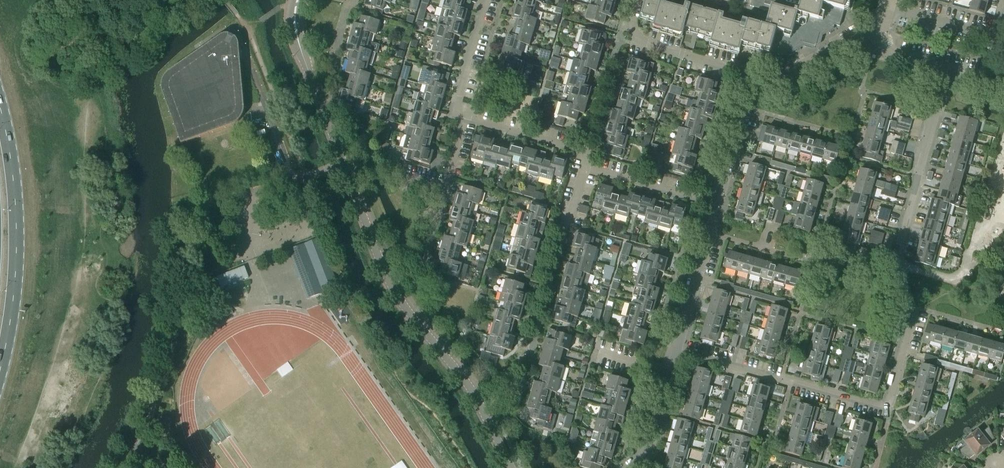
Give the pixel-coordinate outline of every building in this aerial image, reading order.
[(365,6),(383,11),(385,2),(386,2),(379,0),(367,0),(365,6)] [(420,0),(411,0),(409,9),(417,11),(420,0)] [(443,9),(448,10),(455,12),(456,8),(463,9),(465,1),(462,0),(446,0),(443,9)] [(516,5),(534,10),(536,2),(536,1),(531,0),(517,0),(516,5)] [(601,9),(600,14),(606,15),(606,16),(611,17),(615,4),(600,0),(591,0),(589,6),(594,7),(594,8),(601,9)] [(750,6),(770,12),(766,27),(748,22),(748,21),(743,20),(740,28),(722,23),(724,14),(719,13),(719,14),(690,6),(691,5),(685,3),(683,12),(664,7),(666,0),(645,0),(641,15),(655,19),(653,27),(682,35),(685,27),(713,35),(710,43),(740,52),(742,43),(770,51),(770,52),(771,52),(771,51),(787,56),(788,51),(803,42),(816,46),(819,33),(835,25),(840,26),(844,10),(845,10),(844,10),(847,0),(751,0),(750,6)] [(980,0),(972,0),(969,10),(985,15),(988,2),(980,0)] [(516,5),(512,18),(517,20),(517,19),(524,21),(525,17),(531,19),(532,18),(537,20),(539,11),(534,10),(516,5)] [(594,8),(594,7),(589,6),(586,19),(604,25),(606,16),(606,15),(600,14),(601,9),(594,8)] [(443,9),(441,17),(446,18),(464,24),(468,10),(463,9),(456,8),(455,12),(448,10),(443,9)] [(360,25),(359,25),(366,27),(365,31),(371,33),(371,34),(376,35),(380,21),(362,16),(360,25)] [(441,17),(439,25),(444,27),(443,27),(450,29),(449,33),(455,35),(460,37),(464,24),(446,18),(441,17)] [(517,20),(515,28),(533,33),(537,20),(532,18),(531,19),(525,17),(524,21),(517,19),(517,20)] [(355,24),(351,37),(369,42),(371,34),(371,33),(365,31),(366,27),(359,25),(360,25),(355,24)] [(439,25),(435,38),(453,43),(455,35),(449,33),(450,29),(443,27),(444,27),(439,25)] [(512,36),(519,38),(518,42),(524,44),(524,45),(529,46),(533,33),(515,28),(512,36)] [(579,44),(584,45),(590,46),(592,42),(598,44),(599,41),(604,43),(605,41),(606,37),(606,35),(599,33),(599,35),(583,30),(579,44)] [(162,91),(163,93),(181,144),(232,125),(234,125),(235,124),(237,123),(238,122),(239,121),(240,120),(241,118),(242,117),(243,116),(243,114),(244,113),(244,111),(244,109),(245,108),(244,106),(239,44),(239,43),(239,42),(238,41),(238,40),(237,39),(237,38),(236,38),(235,37),(234,36),(233,36),(232,35),(231,34),(229,34),(227,34),(226,34),(225,34),(224,34),(223,34),(222,35),(221,35),(220,36),(169,71),(168,72),(167,73),(166,75),(165,76),(164,77),(163,79),(163,80),(162,82),(162,83),(162,85),(162,86),(162,88),(162,89),(162,91)] [(507,34),(504,48),(522,53),(524,45),(524,44),(518,42),(519,38),(512,36),(507,34)] [(351,37),(347,50),(350,51),(352,52),(352,51),(359,53),(360,49),(367,50),(372,51),(374,43),(369,42),(351,37)] [(435,38),(431,52),(436,53),(443,54),(444,50),(451,52),(453,43),(435,38)] [(584,45),(581,53),(600,58),(603,45),(598,44),(592,42),(590,46),(584,45)] [(504,48),(500,61),(505,62),(512,64),(513,59),(519,61),(520,61),(522,53),(504,48)] [(350,51),(347,59),(350,60),(368,65),(372,66),(376,53),(372,51),(367,50),(360,49),(359,53),(352,51),(352,52),(350,51)] [(434,62),(433,65),(439,67),(440,63),(452,67),(456,53),(451,52),(444,50),(443,54),(436,53),(434,62)] [(581,53),(579,61),(579,62),(586,64),(584,68),(591,70),(596,72),(600,58),(581,53)] [(503,71),(501,78),(519,83),(521,76),(525,62),(520,61),(519,61),(513,59),(512,64),(505,62),(503,71)] [(627,73),(632,74),(638,75),(640,71),(646,73),(651,74),(654,64),(648,62),(648,64),(631,59),(627,73)] [(350,60),(346,73),(351,74),(358,76),(359,71),(366,73),(368,65),(350,60)] [(574,60),(570,73),(589,78),(591,70),(584,68),(586,64),(579,62),(579,61),(574,60)] [(423,66),(418,83),(427,86),(434,87),(435,83),(441,85),(442,84),(446,86),(450,74),(438,71),(438,70),(433,69),(423,66)] [(351,74),(349,82),(367,88),(371,74),(366,73),(359,71),(358,76),(351,74)] [(632,74),(629,82),(648,87),(651,74),(646,73),(640,71),(638,75),(632,74)] [(567,86),(572,88),(572,87),(578,89),(580,85),(586,87),(586,86),(589,78),(570,73),(567,86)] [(699,78),(695,92),(700,93),(707,95),(708,90),(715,92),(717,83),(699,78)] [(347,91),(353,93),(352,97),(358,99),(362,100),(363,101),(367,88),(349,82),(347,91)] [(621,89),(622,89),(634,93),(632,97),(639,99),(644,101),(648,87),(629,82),(628,87),(624,85),(623,85),(623,86),(622,86),(621,89)] [(427,86),(425,94),(443,99),(444,98),(445,94),(445,92),(446,86),(442,84),(441,85),(435,83),(434,87),(427,86)] [(564,94),(569,96),(588,101),(591,88),(586,86),(586,87),(580,85),(578,89),(572,87),(572,88),(567,86),(566,86),(564,94)] [(342,89),(338,103),(360,109),(362,100),(358,99),(352,97),(353,93),(347,91),(342,89)] [(622,89),(618,102),(637,107),(639,99),(632,97),(634,93),(622,89)] [(700,93),(698,101),(716,107),(720,93),(715,92),(708,90),(707,95),(700,93)] [(419,92),(417,101),(422,102),(422,103),(429,104),(428,109),(434,111),(439,112),(441,107),(442,106),(443,102),(443,100),(443,99),(425,94),(419,92)] [(569,96),(567,104),(574,106),(572,111),(579,112),(579,113),(584,114),(588,101),(569,96)] [(875,103),(872,115),(887,120),(891,108),(885,106),(886,102),(877,99),(876,103),(875,103)] [(417,101),(414,114),(432,119),(437,120),(439,112),(434,111),(428,109),(429,104),(422,103),(422,102),(417,101)] [(696,110),(702,112),(701,116),(707,118),(712,120),(716,107),(698,101),(696,110)] [(618,102),(616,110),(616,111),(623,112),(621,117),(628,119),(633,120),(637,107),(618,102)] [(567,104),(562,103),(556,125),(562,127),(565,118),(576,121),(579,113),(579,112),(572,111),(574,106),(567,104)] [(691,108),(687,121),(705,126),(707,118),(701,116),(702,112),(696,110),(691,108)] [(611,109),(607,122),(626,127),(628,119),(621,117),(623,112),(616,111),(616,110),(611,109)] [(409,113),(405,126),(409,127),(410,127),(415,129),(415,128),(422,130),(423,126),(429,128),(430,127),(432,119),(414,114),(409,113)] [(872,115),(868,127),(884,132),(887,120),(872,115)] [(900,117),(898,123),(911,126),(912,120),(900,117)] [(957,128),(975,132),(978,121),(960,117),(957,128)] [(685,130),(684,130),(691,132),(690,136),(696,138),(701,140),(705,126),(687,121),(685,130)] [(604,135),(609,137),(609,136),(615,138),(617,134),(623,136),(623,135),(628,137),(629,137),(631,129),(626,127),(607,122),(604,135)] [(911,126),(898,123),(896,129),(909,132),(911,126)] [(409,127),(407,135),(413,137),(431,142),(435,129),(430,127),(429,128),(423,126),(422,130),(415,128),(415,129),(410,127),(409,127)] [(763,143),(775,146),(780,130),(768,127),(763,143)] [(868,127),(865,139),(881,144),(884,132),(868,127)] [(680,128),(676,141),(694,146),(696,138),(690,136),(691,132),(684,130),(685,130),(680,128)] [(954,138),(972,143),(975,132),(957,128),(954,138)] [(775,146),(787,150),(792,134),(780,130),(775,146)] [(609,136),(609,137),(604,154),(622,159),(628,137),(623,135),(623,136),(617,134),(615,138),(609,136)] [(787,150),(799,153),(804,137),(792,134),(787,150)] [(407,135),(403,148),(409,150),(414,151),(421,153),(422,149),(428,150),(429,150),(431,142),(413,137),(407,135)] [(473,151),(471,158),(483,162),(485,157),(487,150),(491,151),(493,145),(495,140),(481,136),(479,144),(477,152),(473,151)] [(799,153),(811,156),(816,141),(804,137),(799,153)] [(951,148),(969,153),(972,143),(954,138),(951,148)] [(881,144),(865,139),(861,151),(863,152),(862,157),(881,163),(884,152),(879,151),(881,144)] [(676,141),(672,155),(677,156),(684,157),(685,153),(692,155),(694,146),(676,141)] [(811,156),(823,160),(828,144),(816,141),(811,156)] [(893,141),(891,147),(904,150),(905,144),(893,141)] [(510,149),(508,156),(513,157),(511,164),(519,166),(524,148),(511,144),(509,149),(510,149)] [(828,144),(823,160),(835,163),(840,147),(828,144)] [(485,157),(483,162),(496,165),(501,147),(493,145),(491,151),(487,150),(485,157)] [(501,147),(496,165),(510,169),(511,164),(513,157),(508,156),(510,149),(509,149),(501,147)] [(904,150),(891,147),(890,153),(902,156),(904,150)] [(524,148),(519,166),(527,169),(528,169),(530,162),(534,163),(536,157),(537,153),(537,152),(524,148)] [(949,159),(966,164),(970,165),(973,154),(969,153),(951,148),(949,159)] [(409,150),(406,161),(411,162),(412,160),(430,165),(433,151),(429,150),(428,150),(422,149),(421,153),(414,151),(409,150)] [(527,169),(526,174),(532,175),(533,177),(537,178),(538,177),(539,177),(544,159),(546,153),(540,151),(539,153),(537,153),(536,157),(534,163),(530,162),(528,169),(527,169)] [(675,165),(673,171),(691,176),(693,170),(697,156),(692,155),(685,153),(684,157),(677,156),(675,165)] [(758,161),(770,165),(771,161),(772,159),(759,155),(758,161)] [(553,162),(551,168),(555,169),(553,176),(554,176),(562,178),(567,160),(554,156),(552,161),(553,162)] [(544,159),(539,177),(552,181),(554,176),(553,176),(555,169),(551,168),(553,162),(552,161),(544,159)] [(946,169),(963,174),(966,164),(949,159),(946,169)] [(750,164),(747,176),(762,180),(766,168),(750,164)] [(861,169),(857,181),(873,186),(884,189),(896,192),(898,186),(875,180),(876,173),(861,169)] [(943,180),(960,185),(963,174),(946,169),(943,180)] [(747,176),(743,188),(759,192),(762,180),(747,176)] [(807,180),(804,192),(820,196),(823,184),(807,180)] [(940,190),(957,195),(960,185),(943,180),(940,190)] [(857,181),(854,193),(870,198),(873,186),(857,181)] [(593,202),(591,209),(600,211),(600,210),(602,210),(603,205),(604,206),(605,199),(610,200),(611,194),(612,194),(613,189),(600,185),(595,203),(593,202)] [(462,195),(468,197),(467,201),(474,203),(473,204),(478,205),(482,191),(464,186),(462,195)] [(743,188),(740,200),(756,204),(760,205),(764,193),(759,192),(743,188)] [(894,198),(896,192),(884,189),(882,195),(894,198)] [(950,204),(949,205),(954,206),(959,208),(962,197),(957,195),(940,190),(937,201),(950,204)] [(535,191),(533,198),(542,200),(544,194),(535,191)] [(804,192),(801,204),(816,208),(820,196),(804,192)] [(457,193),(453,207),(471,212),(473,204),(474,203),(467,201),(468,197),(462,195),(457,193)] [(629,198),(627,205),(631,206),(629,213),(630,213),(638,215),(643,197),(630,193),(628,198),(629,198)] [(854,193),(851,205),(866,210),(870,198),(854,193)] [(603,205),(602,210),(602,211),(604,213),(612,216),(614,214),(615,214),(620,196),(612,194),(611,194),(610,200),(605,199),(604,206),(603,205)] [(620,196),(615,214),(628,218),(630,213),(629,213),(631,206),(627,205),(629,198),(628,198),(620,196)] [(643,197),(638,215),(646,217),(646,218),(648,211),(652,212),(654,206),(655,206),(656,201),(643,197)] [(932,199),(929,210),(947,215),(949,205),(950,204),(937,201),(937,200),(934,199),(932,199)] [(646,217),(644,222),(658,226),(664,202),(656,200),(656,201),(655,206),(654,206),(652,212),(648,211),(646,218),(646,217)] [(756,204),(740,200),(736,212),(752,216),(756,204)] [(664,202),(658,226),(671,230),(672,225),(674,218),(669,217),(671,210),(671,208),(669,208),(670,204),(669,203),(664,202)] [(792,214),(797,216),(813,220),(816,208),(801,204),(795,202),(792,214)] [(528,213),(528,214),(535,216),(533,220),(540,222),(543,223),(545,224),(549,210),(547,210),(548,206),(541,204),(540,208),(531,205),(528,213)] [(580,205),(578,213),(587,215),(589,208),(580,205)] [(671,210),(669,217),(674,218),(672,225),(681,227),(686,209),(672,205),(671,208),(671,210)] [(851,205),(847,217),(863,222),(866,210),(851,205)] [(453,207),(449,220),(454,221),(461,223),(462,218),(469,220),(474,221),(476,213),(471,212),(453,207)] [(879,207),(877,213),(889,216),(891,210),(879,207)] [(771,222),(774,210),(775,209),(772,209),(768,208),(765,220),(771,222)] [(778,210),(778,211),(775,223),(781,224),(784,212),(781,211),(778,210)] [(929,210),(926,220),(944,225),(948,226),(951,216),(947,215),(929,210)] [(523,212),(519,225),(543,232),(545,226),(543,225),(543,223),(540,222),(533,220),(535,216),(528,214),(528,213),(523,212)] [(889,216),(877,213),(875,219),(888,222),(889,216)] [(797,216),(794,228),(810,233),(813,220),(797,216)] [(847,217),(844,229),(860,234),(863,222),(847,217)] [(454,221),(452,229),(470,234),(472,232),(473,229),(472,227),(474,221),(469,220),(462,218),(461,223),(454,221)] [(926,220),(923,231),(941,236),(945,237),(948,226),(944,225),(926,220)] [(519,225),(516,239),(521,240),(527,241),(529,237),(535,239),(539,240),(539,238),(542,238),(543,232),(519,225)] [(450,238),(456,240),(455,244),(462,246),(461,246),(466,248),(470,234),(452,229),(450,238)] [(860,234),(844,229),(840,241),(856,246),(860,234)] [(872,231),(870,237),(883,240),(884,234),(872,231)] [(923,231),(921,241),(938,246),(941,236),(923,231)] [(572,247),(577,249),(578,248),(584,250),(585,246),(592,247),(597,248),(600,240),(595,239),(596,235),(589,233),(587,237),(576,233),(572,247)] [(445,236),(441,249),(459,254),(461,246),(462,246),(455,244),(456,240),(450,238),(445,236)] [(515,238),(513,246),(536,253),(540,240),(539,240),(535,239),(529,237),(527,241),(521,240),(516,239),(515,238)] [(883,240),(870,237),(869,242),(881,246),(883,240)] [(319,239),(290,250),(308,298),(338,287),(319,239)] [(921,241),(918,252),(935,256),(939,257),(942,247),(938,246),(921,241)] [(513,246),(511,255),(516,256),(516,257),(523,258),(521,263),(528,265),(533,266),(536,253),(513,246)] [(577,249),(575,257),(593,262),(597,248),(592,247),(585,246),(584,250),(578,248),(577,249)] [(837,255),(845,257),(847,250),(839,248),(837,255)] [(441,249),(437,263),(442,264),(449,265),(450,261),(457,263),(457,262),(459,254),(441,249)] [(648,249),(647,254),(650,255),(647,262),(647,263),(654,265),(653,269),(659,271),(664,273),(668,259),(657,256),(658,252),(648,249)] [(725,268),(737,271),(742,256),(729,252),(725,268)] [(935,256),(918,252),(915,262),(932,267),(936,268),(939,257),(935,256)] [(507,268),(506,272),(514,274),(515,271),(525,273),(524,276),(530,277),(532,270),(533,266),(528,265),(521,263),(523,258),(516,257),(516,256),(511,255),(510,260),(508,261),(507,265),(508,267),(507,268)] [(737,271),(749,275),(754,259),(742,256),(737,271)] [(575,257),(573,265),(579,267),(578,271),(585,273),(584,274),(590,275),(593,262),(575,257)] [(749,275),(761,278),(766,262),(754,259),(749,275)] [(442,264),(438,278),(445,279),(447,274),(458,278),(465,279),(469,266),(462,264),(457,262),(457,263),(450,261),(449,265),(442,264)] [(642,261),(639,274),(657,279),(659,271),(653,269),(654,265),(647,263),(647,262),(642,261)] [(761,278),(773,281),(777,266),(766,262),(761,278)] [(568,263),(564,277),(582,282),(587,283),(590,275),(584,274),(585,273),(578,271),(579,267),(573,265),(568,263)] [(245,266),(217,277),(221,288),(249,277),(245,266)] [(773,281),(785,285),(789,269),(777,266),(773,281)] [(789,269),(785,285),(795,288),(793,295),(801,297),(806,280),(800,278),(802,272),(789,269)] [(639,274),(635,287),(640,289),(640,288),(646,290),(648,286),(654,288),(657,279),(639,274)] [(560,290),(561,290),(565,291),(572,293),(573,288),(580,290),(582,282),(564,277),(560,290)] [(502,293),(507,295),(507,294),(514,296),(515,292),(522,294),(522,293),(524,285),(506,280),(502,293)] [(720,287),(732,290),(733,286),(733,284),(721,281),(720,287)] [(635,287),(632,296),(637,297),(656,302),(656,301),(657,300),(658,296),(658,294),(659,289),(654,288),(648,286),(646,290),(640,288),(640,289),(635,287)] [(557,298),(581,304),(585,291),(580,290),(573,288),(572,293),(565,291),(561,290),(560,292),(559,292),(557,298)] [(715,290),(711,302),(727,306),(730,294),(715,290)] [(501,293),(499,301),(505,303),(523,308),(527,295),(522,293),(522,294),(515,292),(514,296),(507,294),(507,295),(502,293),(501,293)] [(635,305),(635,306),(642,307),(640,312),(647,314),(652,315),(656,302),(637,297),(635,305)] [(578,318),(581,304),(557,298),(556,304),(557,304),(557,306),(561,307),(561,308),(567,310),(566,314),(573,316),(572,316),(578,318)] [(711,302),(708,314),(723,318),(727,306),(711,302)] [(503,311),(502,311),(509,313),(508,318),(514,319),(514,320),(519,321),(523,308),(505,303),(503,311)] [(630,304),(626,317),(645,322),(651,324),(653,315),(652,315),(647,314),(640,312),(642,307),(635,306),(635,305),(630,304)] [(561,307),(557,306),(556,306),(552,320),(570,325),(570,327),(575,328),(578,318),(572,316),(573,316),(566,314),(567,310),(561,308),(561,307)] [(772,306),(768,318),(784,322),(788,310),(772,306)] [(498,309),(494,323),(512,328),(514,320),(514,319),(508,318),(509,313),(502,311),(503,311),(498,309)] [(708,314),(704,326),(720,330),(723,318),(708,314)] [(626,317),(623,330),(628,332),(628,331),(634,333),(636,329),(642,331),(642,330),(645,322),(626,317)] [(768,318),(765,330),(781,334),(784,322),(768,318)] [(494,323),(490,336),(492,336),(495,337),(502,339),(503,335),(510,336),(512,328),(494,323)] [(817,325),(813,338),(829,342),(832,330),(817,325)] [(930,342),(941,345),(946,329),(933,326),(928,325),(922,343),(929,345),(930,342)] [(720,330),(704,326),(701,338),(717,342),(720,330)] [(546,339),(552,340),(551,341),(558,343),(557,347),(563,349),(568,350),(572,337),(561,334),(562,330),(558,329),(557,331),(549,329),(546,339)] [(623,330),(619,342),(631,346),(632,342),(643,345),(647,332),(642,330),(642,331),(636,329),(634,333),(628,331),(628,332),(623,330)] [(941,345),(953,348),(958,333),(946,329),(941,345)] [(608,333),(600,330),(599,336),(606,338),(608,333)] [(765,330),(762,342),(777,346),(781,334),(765,330)] [(953,348),(965,352),(970,336),(958,333),(953,348)] [(736,348),(739,336),(739,335),(737,335),(733,334),(729,346),(736,348)] [(490,336),(487,348),(489,349),(488,352),(503,357),(505,349),(511,351),(515,337),(510,336),(503,335),(502,339),(495,337),(492,336),(490,336)] [(965,352),(977,355),(982,339),(970,336),(965,352)] [(743,337),(739,349),(745,350),(749,338),(745,337),(743,337)] [(813,338),(810,349),(826,354),(829,342),(813,338)] [(546,339),(543,352),(561,357),(563,349),(557,347),(558,343),(551,341),(552,340),(546,339)] [(977,355),(989,359),(993,343),(982,339),(977,355)] [(874,341),(871,354),(886,358),(890,346),(874,341)] [(777,346),(762,342),(758,354),(774,359),(777,346)] [(989,359),(1001,362),(1003,356),(1003,346),(993,343),(989,359)] [(810,349),(806,361),(822,366),(826,354),(810,349)] [(539,365),(544,367),(544,366),(551,368),(552,364),(559,366),(559,365),(561,357),(543,352),(539,365)] [(871,354),(867,366),(883,370),(886,358),(871,354)] [(936,364),(937,359),(938,358),(925,354),(924,360),(936,364)] [(490,356),(488,363),(496,365),(498,358),(490,356)] [(822,366),(806,361),(803,374),(812,376),(811,379),(822,382),(826,367),(822,366)] [(544,367),(542,375),(560,380),(564,367),(559,365),(559,366),(552,364),(551,368),(544,366),(544,367)] [(922,364),(919,376),(934,381),(938,382),(942,370),(938,369),(923,364),(922,364)] [(867,366),(864,378),(880,382),(883,370),(867,366)] [(697,368),(693,380),(709,384),(712,372),(697,368)] [(838,383),(841,371),(839,370),(835,369),(832,382),(838,383)] [(845,372),(841,384),(847,386),(851,374),(847,373),(845,372)] [(542,375),(540,383),(539,384),(546,385),(545,389),(551,391),(551,392),(556,393),(560,380),(542,375)] [(606,389),(611,390),(618,392),(619,388),(626,390),(626,389),(628,380),(610,375),(606,389)] [(722,388),(725,389),(728,390),(731,378),(725,376),(722,388)] [(919,376),(915,388),(931,393),(934,381),(919,376)] [(880,382),(864,378),(860,390),(876,394),(880,382)] [(735,379),(732,391),(734,392),(738,393),(741,380),(735,379)] [(693,380),(690,392),(706,396),(709,384),(693,380)] [(535,382),(531,395),(549,400),(551,392),(551,391),(545,389),(546,385),(539,384),(540,383),(535,382)] [(754,384),(751,396),(766,401),(770,388),(754,384)] [(611,390),(609,399),(627,404),(631,391),(626,389),(626,390),(619,388),(618,392),(611,390)] [(915,388),(912,400),(927,405),(931,393),(915,388)] [(690,392),(687,404),(702,408),(706,396),(690,392)] [(527,408),(532,410),(532,409),(539,411),(540,407),(547,408),(549,400),(531,395),(527,408)] [(751,396),(747,408),(763,413),(766,401),(751,396)] [(609,399),(607,407),(606,407),(613,409),(612,413),(623,417),(627,404),(609,399)] [(909,413),(907,420),(917,423),(919,416),(924,417),(927,405),(912,400),(908,413),(909,413)] [(799,403),(795,416),(811,420),(816,422),(819,409),(814,407),(814,408),(799,403)] [(702,408),(687,404),(683,416),(699,421),(702,408)] [(602,405),(598,418),(616,424),(622,425),(624,417),(623,417),(612,413),(613,409),(606,407),(607,407),(602,405)] [(532,409),(532,410),(530,418),(543,422),(541,427),(534,425),(552,430),(556,415),(551,414),(552,409),(547,408),(540,407),(539,411),(532,409)] [(747,408),(744,420),(760,425),(763,413),(747,408)] [(824,424),(828,425),(830,425),(833,413),(827,412),(824,424)] [(837,414),(834,426),(834,427),(836,427),(840,428),(843,416),(837,414)] [(795,416),(792,428),(808,432),(811,420),(795,416)] [(594,432),(599,433),(606,435),(607,430),(614,432),(616,424),(598,418),(594,432)] [(678,419),(675,431),(691,435),(694,423),(678,419)] [(760,425),(744,420),(741,432),(756,437),(760,425)] [(856,420),(853,432),(868,436),(872,424),(856,420)] [(959,451),(969,459),(967,460),(968,460),(975,454),(976,456),(990,445),(988,443),(995,438),(995,437),(994,438),(989,427),(981,434),(978,430),(975,433),(974,433),(973,433),(972,433),(971,433),(970,434),(969,435),(968,436),(968,437),(968,438),(967,439),(964,441),(967,445),(959,451)] [(792,428),(789,440),(804,444),(808,432),(792,428)] [(593,432),(591,440),(615,446),(619,433),(614,432),(607,430),(606,435),(599,433),(594,432),(593,432)] [(675,431),(671,443),(687,447),(691,435),(675,431)] [(853,432),(849,444),(865,448),(868,436),(853,432)] [(731,434),(729,439),(734,440),(732,447),(748,452),(751,440),(731,434)] [(589,448),(590,448),(595,449),(594,450),(601,452),(600,456),(606,458),(611,460),(615,446),(591,440),(589,448)] [(789,440),(785,452),(801,456),(804,444),(789,440)] [(671,443),(668,455),(684,459),(687,447),(671,443)] [(849,444),(846,456),(862,460),(865,448),(849,444)] [(729,447),(726,459),(729,459),(745,464),(748,452),(732,447),(729,447)] [(595,449),(590,448),(588,452),(584,451),(580,466),(585,467),(599,467),(600,466),(604,467),(606,458),(600,456),(601,452),(594,450),(595,449)] [(668,455),(665,467),(668,467),(686,467),(687,467),(682,466),(684,459),(668,455)] [(846,456),(843,467),(860,467),(862,460),(846,456)] [(726,467),(743,467),(745,464),(729,459),(726,467)]
